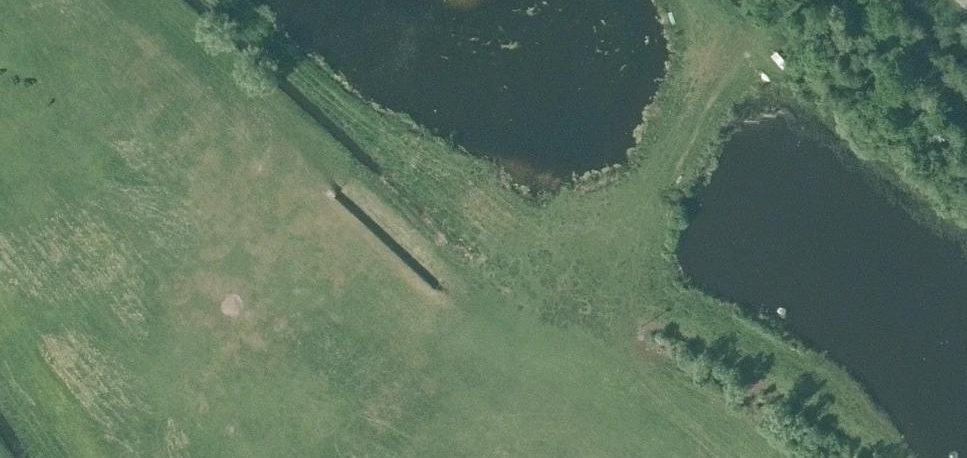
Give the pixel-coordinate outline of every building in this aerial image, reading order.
[(773,42),(759,53),(765,61),(779,50),(773,42)]
